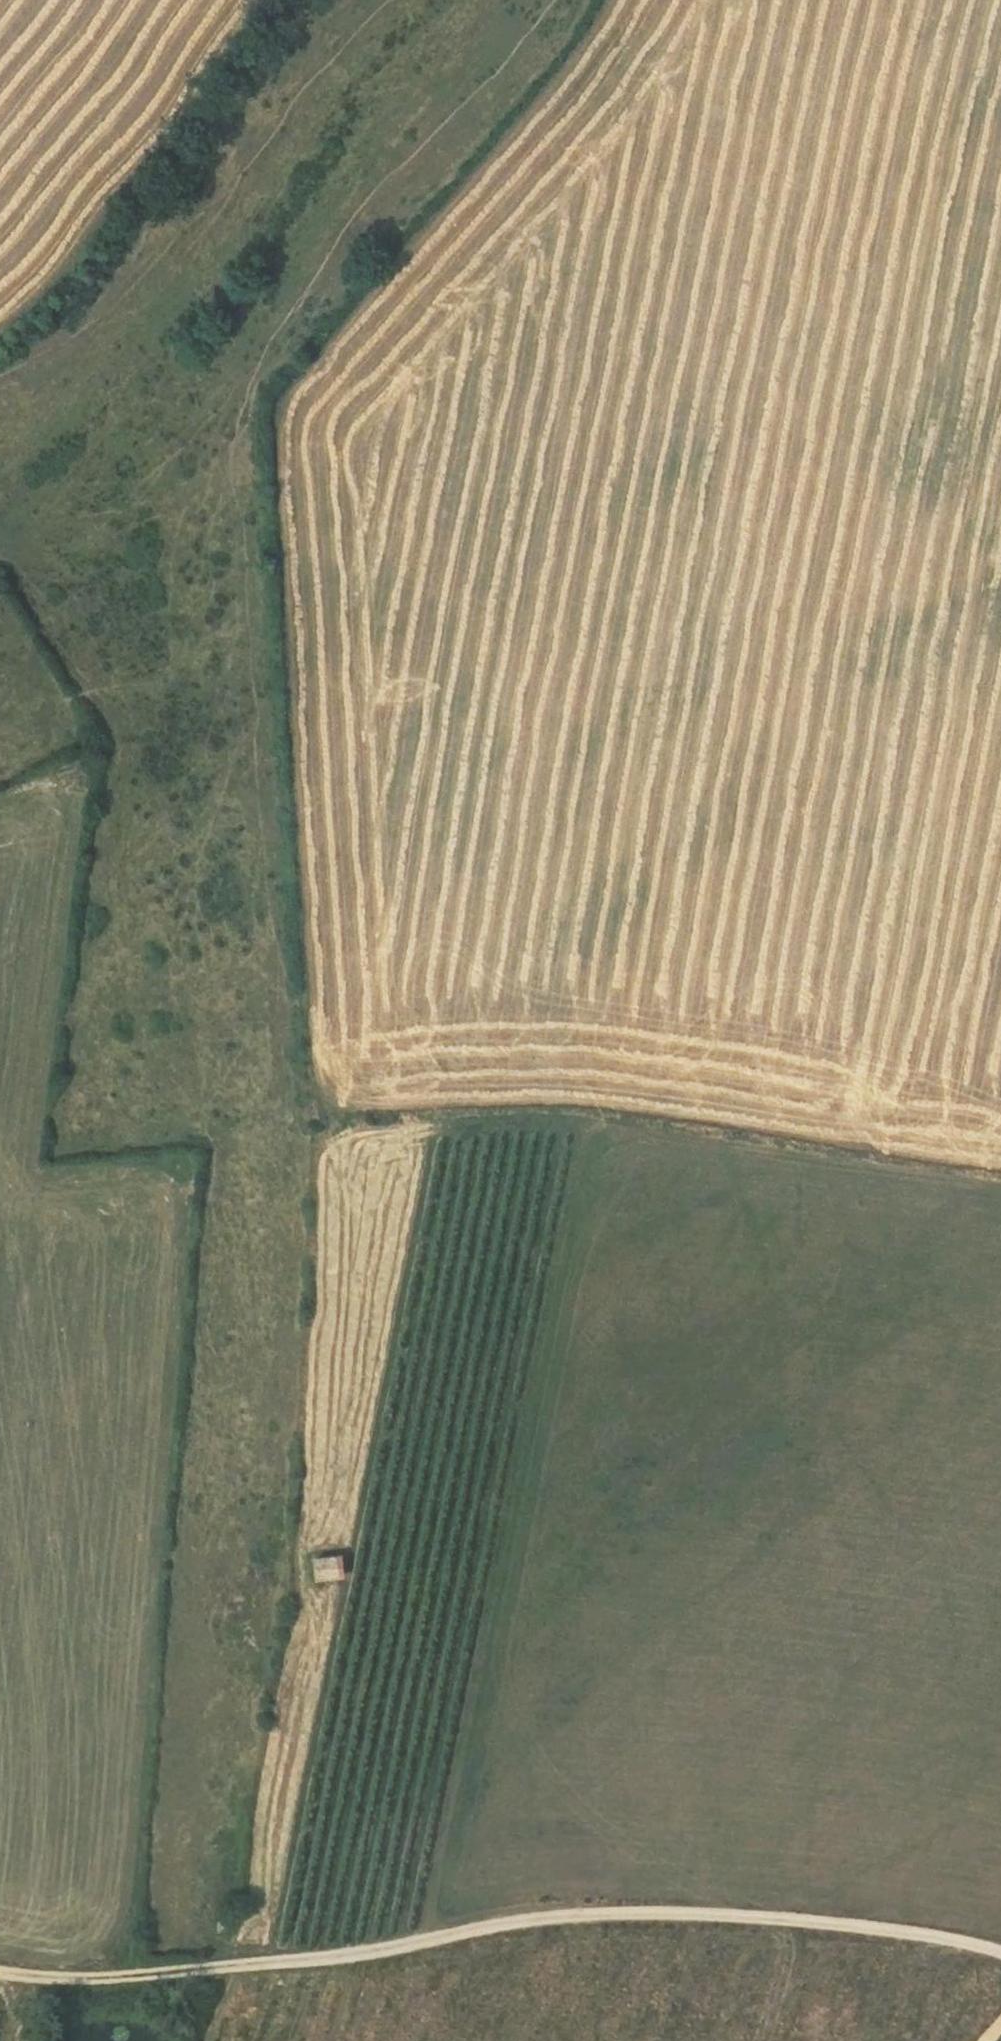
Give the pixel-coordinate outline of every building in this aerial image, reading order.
[(340,1559),(314,1561),(317,1579),(341,1578),(340,1559)]
